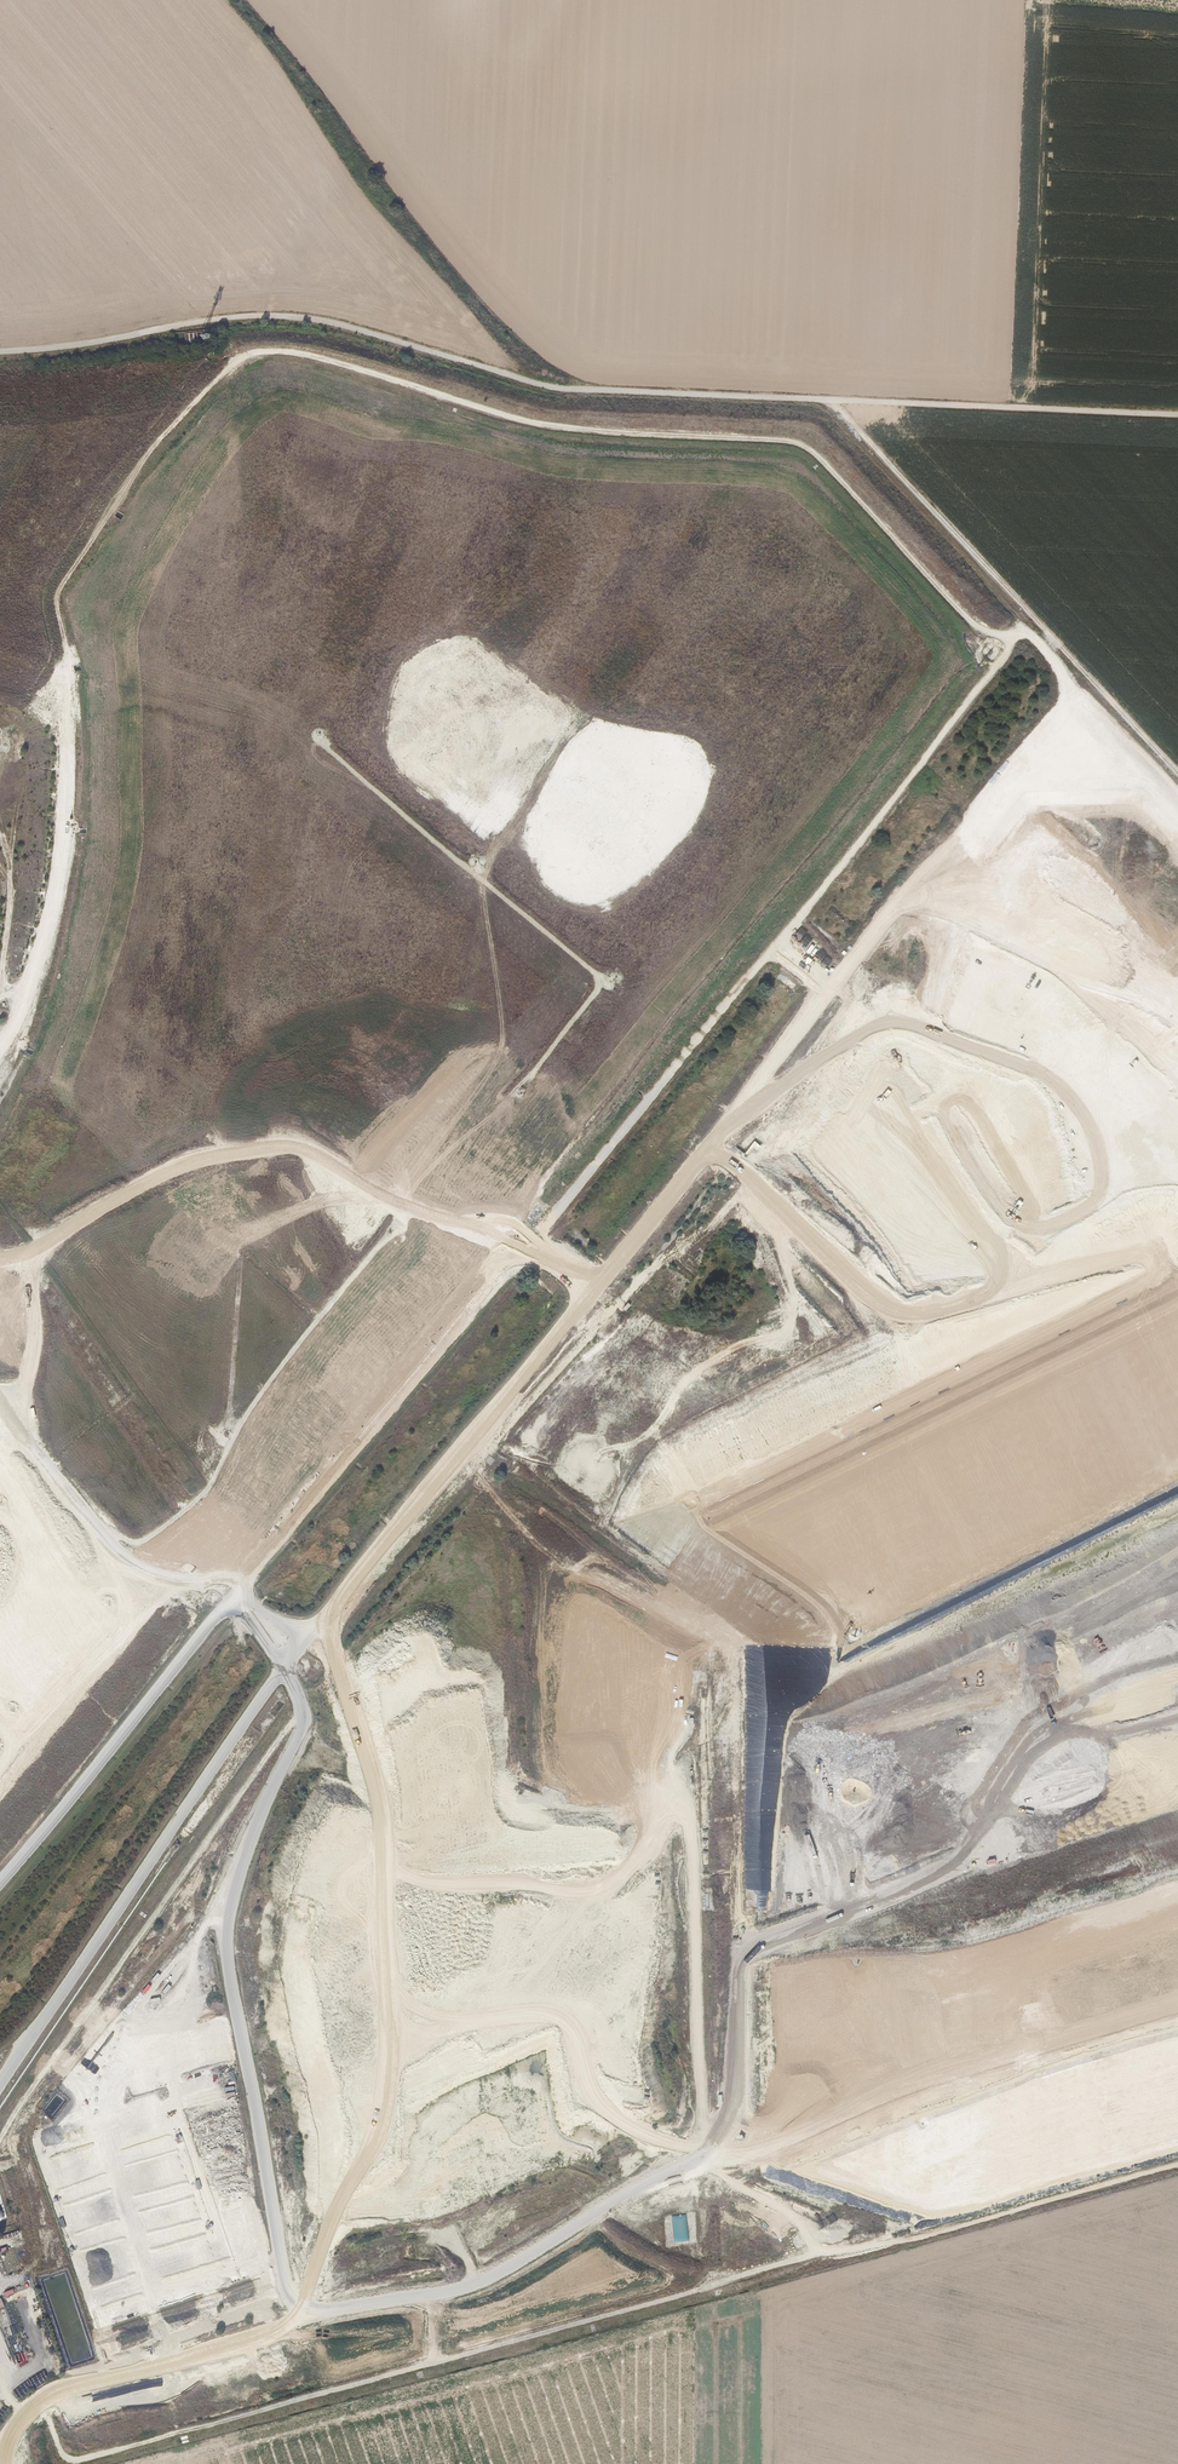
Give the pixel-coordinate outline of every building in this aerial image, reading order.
[(322,591),(317,602),(336,611),(342,600),(322,591)] [(997,1358),(987,1377),(995,1381),(1005,1363),(997,1358)] [(235,2087),(225,2087),(226,2096),(235,2096),(235,2087)] [(74,2115),(58,2121),(61,2128),(77,2122),(74,2115)] [(63,2129),(66,2140),(92,2133),(89,2122),(63,2129)] [(56,2127),(45,2129),(48,2142),(50,2151),(61,2149),(56,2127)] [(27,2287),(34,2284),(29,2275),(23,2279),(27,2287)] [(23,2292),(22,2286),(12,2289),(11,2286),(3,2289),(5,2297),(23,2292)]
